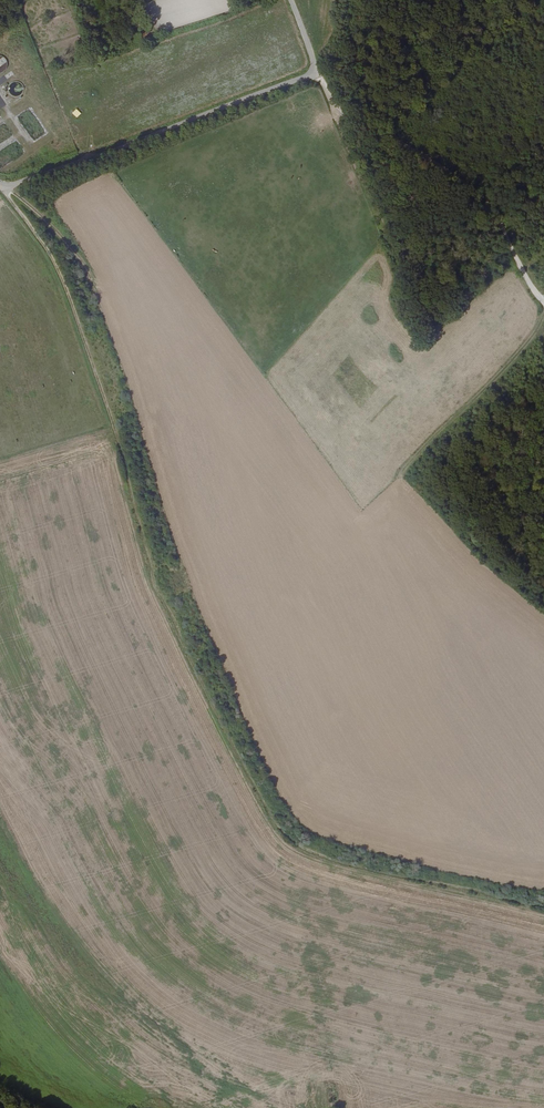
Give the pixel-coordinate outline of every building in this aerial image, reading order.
[(22,89),(15,88),(14,96),(21,97),(22,89)] [(77,118),(83,111),(79,107),(73,114),(77,118)]
